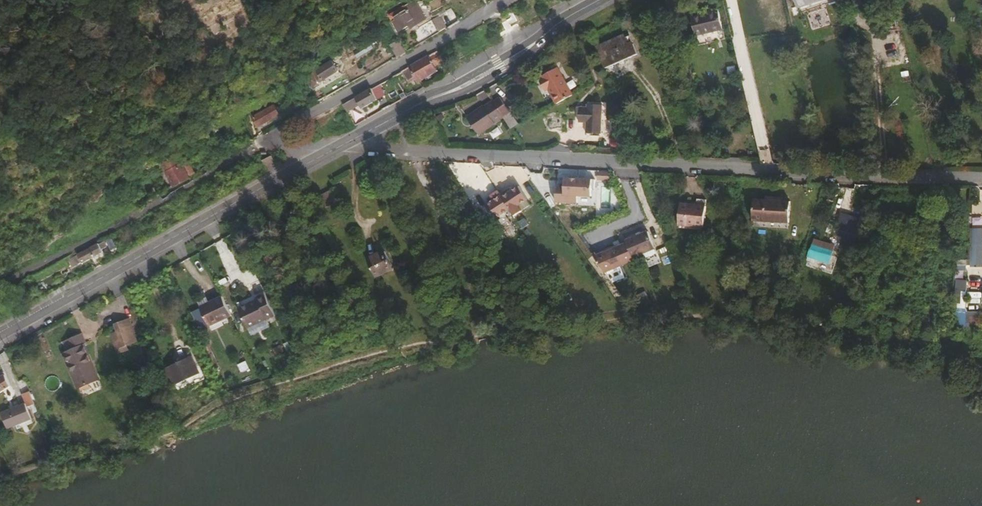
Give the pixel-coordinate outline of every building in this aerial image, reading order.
[(417,22),(408,6),(391,16),(400,32),(417,22)] [(724,30),(720,11),(707,15),(701,16),(692,19),(697,37),(724,30)] [(427,41),(423,32),(415,37),(420,45),(427,41)] [(634,44),(630,35),(624,36),(628,46),(634,44)] [(606,69),(638,56),(634,44),(628,46),(624,36),(598,47),(606,69)] [(406,52),(400,40),(390,46),(396,58),(406,52)] [(417,83),(437,71),(434,66),(442,61),(437,52),(409,68),(417,83)] [(311,88),(337,74),(332,65),(306,81),(311,88)] [(572,95),(557,68),(541,77),(542,78),(538,80),(544,92),(548,90),(556,104),(572,95)] [(371,89),(343,106),(348,114),(360,107),(362,109),(378,100),(371,89)] [(508,114),(499,98),(491,103),(501,118),(508,114)] [(493,123),(501,118),(491,103),(482,108),(481,107),(464,117),(475,135),(494,124),(493,123)] [(598,133),(601,104),(585,103),(585,107),(577,107),(576,120),(584,121),(583,131),(598,133)] [(257,129),(278,117),(273,107),(252,119),(257,129)] [(189,178),(173,152),(158,161),(173,187),(189,178)] [(264,167),(275,162),(271,156),(261,161),(264,167)] [(609,171),(598,171),(597,180),(609,181),(609,171)] [(562,187),(555,187),(554,202),(576,203),(576,196),(590,197),(591,178),(562,177),(562,187)] [(334,201),(329,190),(314,197),(319,208),(334,201)] [(356,206),(353,200),(345,204),(348,209),(356,206)] [(787,225),(788,204),(753,202),(751,224),(787,225)] [(532,218),(523,203),(516,208),(525,222),(532,218)] [(705,230),(707,209),(682,207),(680,227),(705,230)] [(494,227),(508,219),(503,212),(490,220),(494,227)] [(967,229),(968,266),(981,266),(981,229),(967,229)] [(655,252),(649,234),(626,241),(626,244),(632,259),(655,252)] [(826,255),(829,246),(815,242),(812,251),(826,255)] [(77,265),(102,252),(98,244),(73,257),(77,265)] [(633,261),(632,259),(626,244),(593,255),(604,271),(633,261)] [(392,270),(384,252),(380,254),(388,272),(392,270)] [(388,272),(380,254),(366,260),(375,278),(388,272)] [(340,286),(333,273),(328,275),(334,289),(340,286)] [(288,294),(283,283),(270,289),(275,300),(288,294)] [(252,292),(248,284),(231,291),(235,299),(252,292)] [(274,316),(263,291),(254,295),(256,299),(238,308),(247,328),(266,320),(274,316)] [(254,295),(236,303),(238,308),(256,299),(254,295)] [(230,316),(221,296),(204,305),(213,324),(218,322),(213,311),(220,308),(225,318),(230,316)] [(213,324),(204,305),(199,307),(208,326),(213,324)] [(225,318),(220,308),(213,311),(218,322),(225,318)] [(981,328),(981,319),(981,312),(969,311),(968,327),(981,328)] [(123,330),(132,327),(128,312),(113,318),(115,326),(120,341),(124,340),(127,339),(123,330)] [(249,333),(268,324),(266,320),(247,328),(249,333)] [(120,341),(115,326),(109,328),(115,347),(125,344),(124,340),(120,341)] [(136,336),(132,327),(123,330),(127,339),(136,336)] [(70,354),(82,349),(81,346),(86,344),(82,335),(65,343),(69,351),(70,354)] [(95,381),(82,349),(70,354),(66,356),(79,388),(95,381)] [(201,373),(195,360),(171,370),(178,384),(188,379),(201,373)] [(204,379),(201,373),(188,379),(191,385),(204,379)] [(0,379),(0,392),(9,387),(5,376),(0,379)] [(26,406),(34,404),(30,391),(23,393),(26,406)] [(13,425),(28,420),(24,406),(0,414),(5,428),(13,425)] [(30,424),(28,420),(13,425),(15,430),(30,424)]
